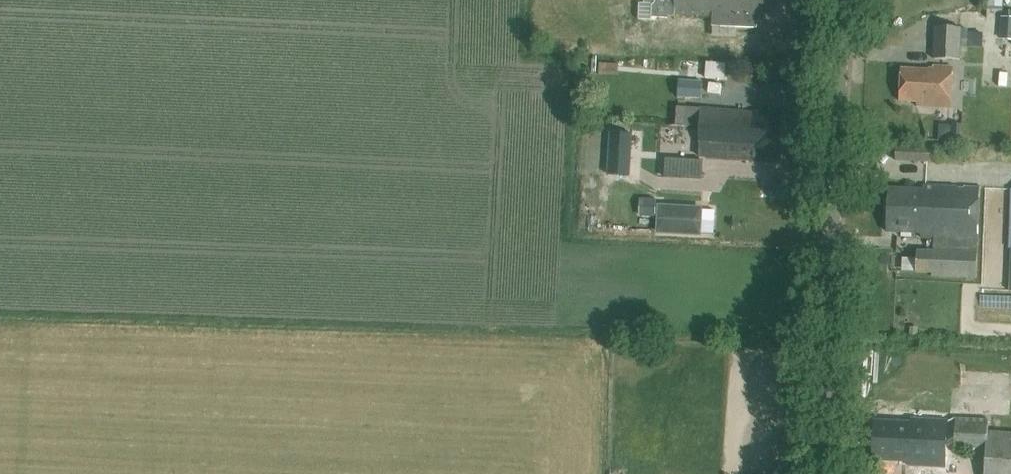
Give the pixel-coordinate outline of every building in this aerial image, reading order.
[(652,18),(669,18),(669,15),(712,17),(712,27),(757,29),(762,15),(763,15),(764,0),(656,0),(656,3),(653,6),(652,18)] [(936,27),(934,59),(959,61),(961,28),(936,27)] [(692,70),(694,59),(671,57),(670,68),(692,70)] [(618,76),(619,64),(600,63),(600,75),(618,76)] [(951,108),(952,67),(934,66),(934,70),(902,68),(901,101),(917,102),(917,106),(951,108)] [(711,90),(733,90),(733,79),(711,79),(711,90)] [(702,99),(704,83),(680,81),(678,97),(702,99)] [(702,108),(701,127),(785,134),(786,114),(702,108)] [(665,191),(701,193),(704,161),(687,160),(690,127),(667,126),(666,159),(668,159),(665,191)] [(785,134),(701,127),(699,146),(740,149),(739,157),(756,158),(757,151),(783,152),(785,134)] [(931,163),(931,148),(897,147),(896,161),(931,163)] [(977,278),(981,188),(923,185),(923,189),(890,188),(888,232),(922,233),(922,238),(935,238),(935,251),(918,251),(917,272),(932,273),(932,277),(977,278)] [(700,221),(701,209),(698,209),(698,207),(691,207),(691,208),(687,208),(687,206),(680,206),(679,208),(660,206),(658,232),(700,234),(700,233),(700,221)] [(989,431),(990,420),(957,418),(955,452),(986,454),(984,473),(1010,473),(1010,433),(989,431)] [(945,470),(947,422),(927,421),(927,422),(876,419),(874,461),(926,464),(926,469),(945,470)]
